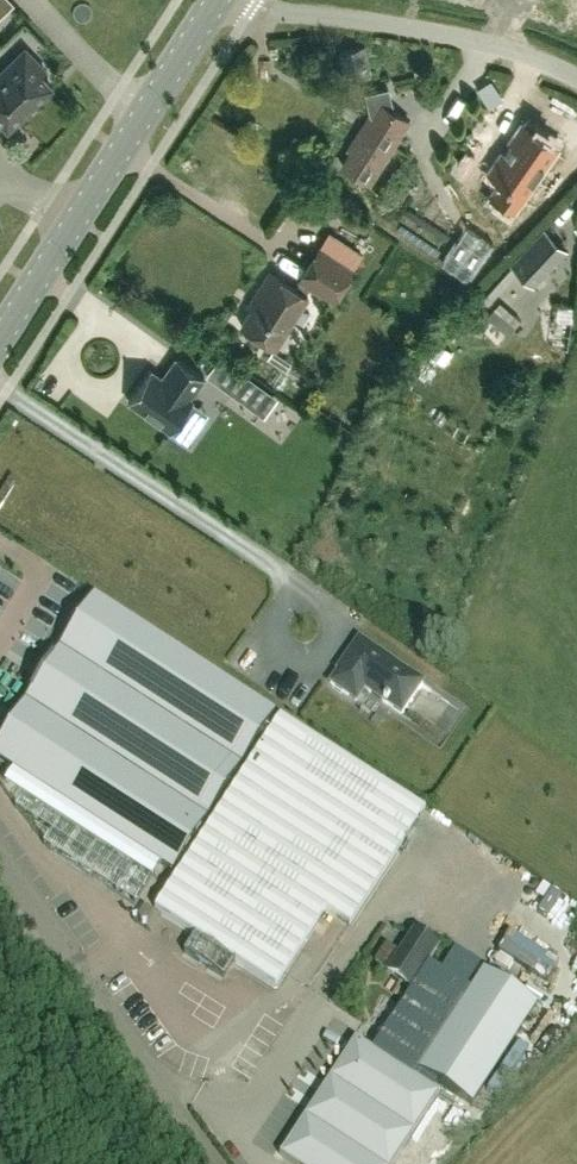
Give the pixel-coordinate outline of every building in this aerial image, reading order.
[(16,4),(12,0),(0,0),(0,20),(16,4)] [(340,52),(346,80),(370,75),(363,47),(340,52)] [(7,128),(51,86),(40,75),(45,70),(30,55),(1,82),(0,81),(0,120),(7,128)] [(408,121),(394,112),(389,88),(365,93),(369,114),(348,147),(351,149),(342,166),(369,183),(408,121)] [(561,131),(527,109),(496,158),(509,167),(500,181),(521,194),(561,131)] [(455,167),(447,179),(463,189),(471,177),(455,167)] [(544,228),(510,264),(534,286),(567,250),(544,228)] [(252,306),(240,325),(275,347),(308,296),(306,294),(310,288),(332,302),(354,267),(319,245),(297,280),(299,281),(295,288),(269,271),(248,303),(252,306)] [(510,287),(498,298),(521,322),(533,311),(510,287)] [(150,370),(128,401),(170,431),(192,400),(189,398),(204,377),(176,357),(161,378),(150,370)] [(220,357),(208,374),(233,392),(262,413),(274,396),(245,375),(220,357)] [(156,425),(137,431),(144,452),(163,446),(156,425)] [(190,484),(199,498),(211,491),(202,476),(190,484)] [(0,744),(0,762),(172,873),(260,736),(263,738),(268,730),(265,728),(275,713),(95,597),(0,744)] [(422,683),(358,638),(336,670),(337,671),(330,681),(331,681),(330,683),(355,701),(364,688),(401,714),(422,683)] [(424,808),(279,714),(268,730),(263,738),(173,874),(169,881),(152,908),(194,936),(183,952),(223,978),(233,961),(273,987),(322,910),(347,926),(424,808)] [(410,987),(436,948),(412,931),(386,971),(410,987)] [(483,970),(418,1071),(425,1076),(421,1081),(431,1088),(435,1082),(471,1106),(537,1005),(483,970)] [(293,1163),(391,1163),(438,1093),(352,1040),(280,1156),(293,1163)]
